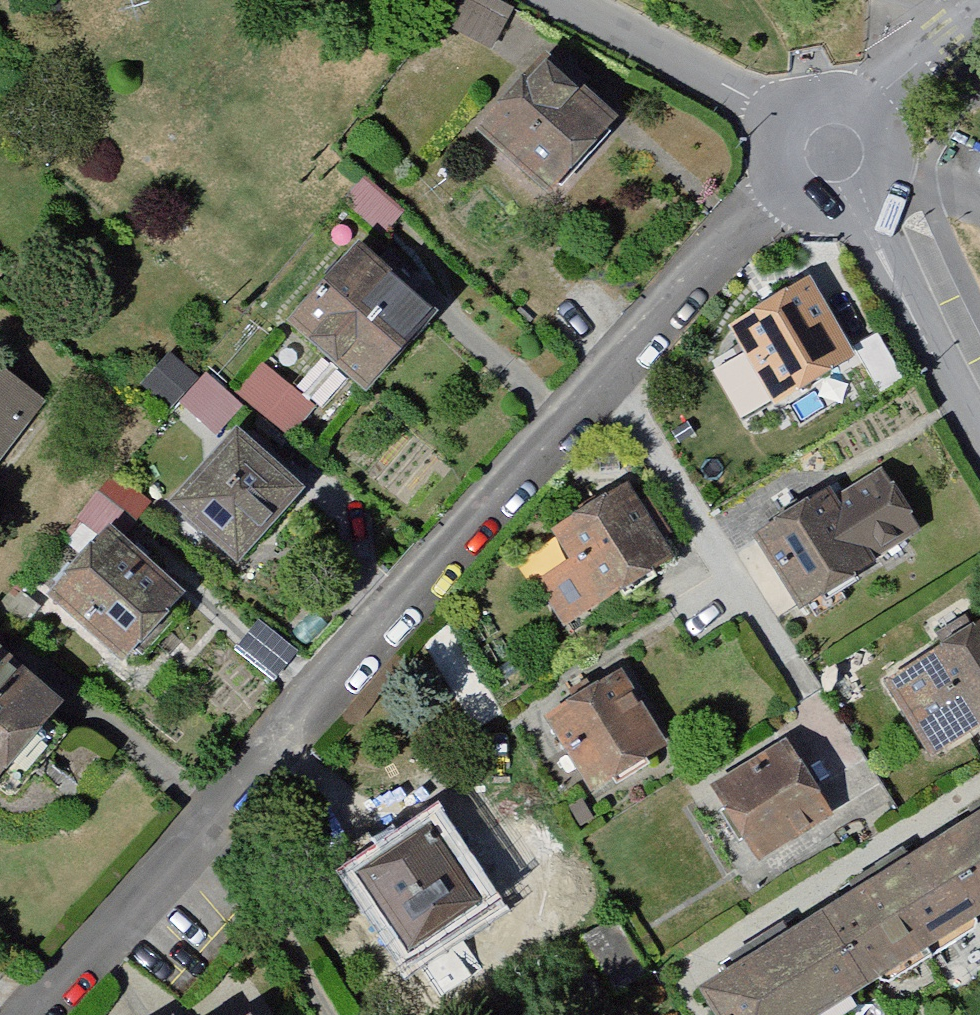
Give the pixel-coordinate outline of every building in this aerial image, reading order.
[(524,74),(464,147),(535,204),(594,132),(524,74)] [(334,253),(260,337),(342,409),(416,325),(334,253)] [(710,326),(757,413),(833,371),(785,285),(710,326)] [(872,336),(844,351),(870,398),(898,383),(872,336)] [(233,411),(288,455),(311,427),(250,377),(227,404),(233,411)] [(28,404),(0,384),(0,443),(28,404)] [(211,437),(233,411),(202,386),(180,412),(211,437)] [(218,438),(149,516),(221,579),(290,501),(218,438)] [(864,466),(742,544),(789,618),(912,540),(864,466)] [(656,570),(615,498),(506,559),(547,631),(656,570)] [(24,607),(98,675),(164,603),(90,535),(24,607)] [(870,685),(916,763),(979,726),(979,621),(870,685)] [(527,724),(570,803),(651,761),(608,681),(527,724)] [(35,712),(0,683),(0,753),(35,712)] [(819,830),(771,750),(694,796),(742,876),(819,830)] [(979,839),(979,819),(972,824),(979,839)] [(960,945),(979,931),(979,839),(972,824),(911,864),(960,945)] [(340,886),(397,970),(478,916),(421,831),(340,886)] [(851,899),(900,980),(960,945),(911,864),(851,899)] [(796,933),(841,1012),(900,980),(851,899),(796,933)] [(739,965),(768,1014),(836,1014),(841,1012),(796,933),(739,965)] [(677,1000),(686,1014),(768,1014),(739,965),(677,1000)]
